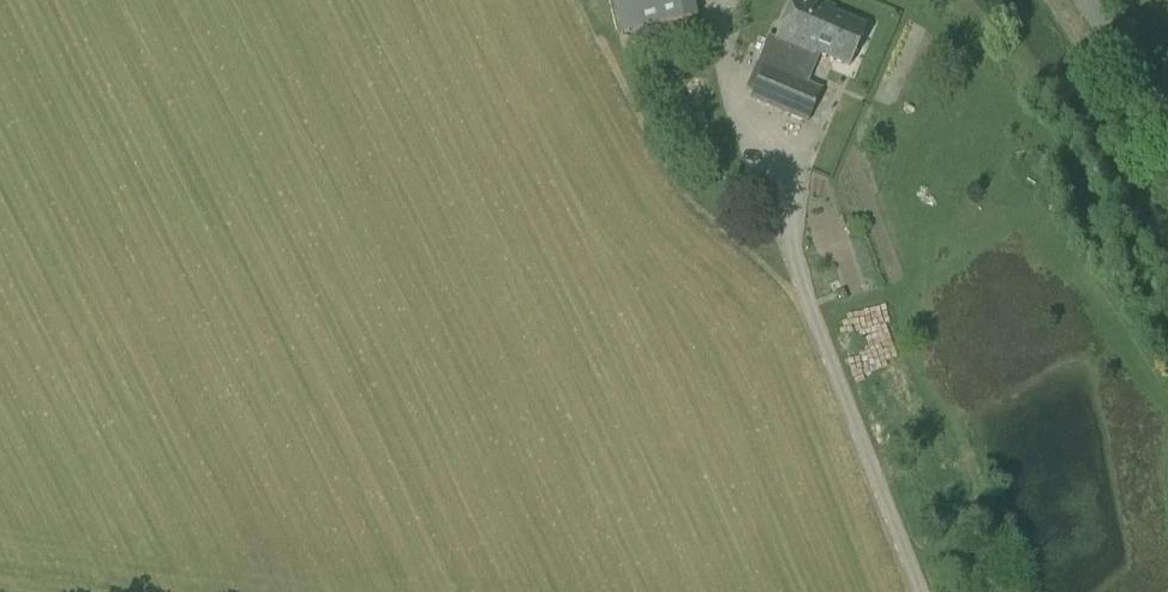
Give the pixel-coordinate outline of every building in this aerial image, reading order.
[(667,24),(662,0),(630,0),(637,31),(667,24)] [(800,76),(809,55),(814,57),(815,53),(849,67),(866,27),(831,13),(835,9),(815,0),(791,0),(774,40),(777,42),(768,62),(800,76)] [(798,79),(800,76),(768,62),(767,65),(764,64),(749,99),(806,124),(821,89),(798,79)]
